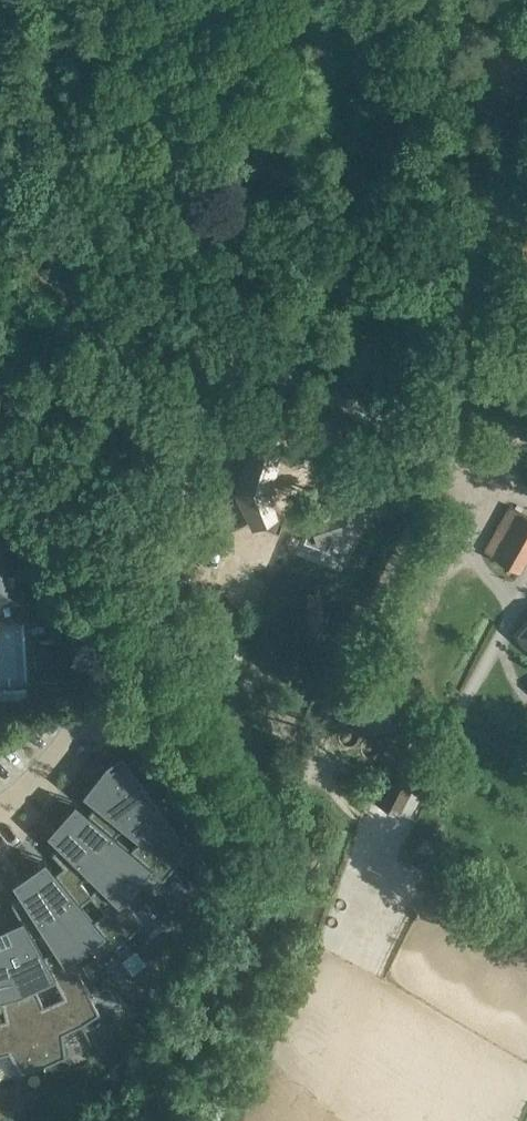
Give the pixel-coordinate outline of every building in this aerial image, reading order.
[(255,447),(238,490),(255,522),(279,532),(287,513),(273,500),(270,487),(278,455),(255,447)] [(377,488),(355,477),(336,504),(314,515),(304,541),(327,550),(335,534),(356,529),(377,488)] [(518,569),(526,553),(526,514),(510,504),(484,550),(518,569)] [(15,592),(14,570),(25,570),(24,541),(12,541),(12,540),(0,541),(0,593),(15,592)] [(343,596),(356,602),(367,580),(353,573),(343,596)] [(320,592),(320,588),(314,588),(314,592),(308,593),(308,606),(312,606),(312,613),(311,613),(311,620),(312,620),(312,631),(308,631),(308,637),(314,637),(314,638),(324,638),(323,604),(323,592),(320,592)] [(517,635),(526,644),(526,623),(517,635)] [(62,678),(59,639),(39,640),(40,653),(34,653),(35,667),(40,666),(42,680),(62,678)] [(376,800),(398,812),(427,757),(405,745),(376,800)] [(123,757),(112,766),(138,789),(145,782),(122,750),(120,751),(123,757)] [(106,761),(83,791),(96,803),(128,827),(144,807),(157,798),(145,782),(138,789),(112,766),(106,761)] [(128,827),(175,865),(186,850),(176,836),(180,831),(157,798),(144,807),(128,827)] [(83,818),(70,806),(61,816),(136,885),(146,873),(163,878),(175,865),(128,827),(96,803),(83,818)] [(61,816),(52,826),(66,838),(52,852),(64,865),(129,935),(142,922),(125,896),(136,885),(61,816)] [(49,877),(39,862),(29,869),(86,949),(98,938),(114,947),(129,935),(64,865),(49,877)] [(19,876),(29,891),(12,902),(20,917),(81,1024),(99,1012),(72,957),(86,949),(29,869),(19,876)] [(5,924),(11,936),(0,941),(44,1065),(65,1055),(62,1032),(81,1024),(20,917),(5,924)] [(8,1051),(20,1071),(44,1065),(0,941),(0,1053),(8,1051)]
